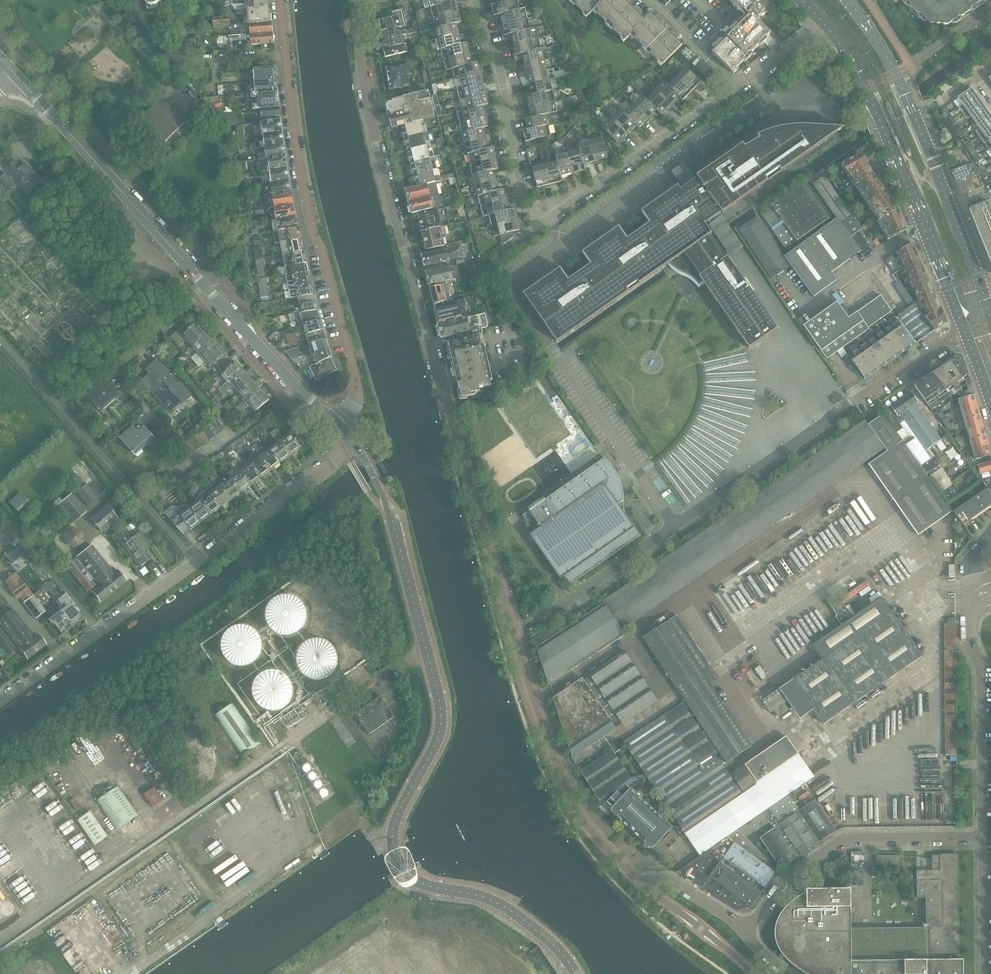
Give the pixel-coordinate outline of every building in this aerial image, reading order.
[(156,8),(162,8),(162,0),(146,0),(147,9),(156,8)] [(234,5),(243,5),(244,10),(250,9),(269,8),(268,0),(234,0),(234,5)] [(425,9),(431,7),(451,3),(450,0),(423,0),(425,9)] [(520,10),(517,0),(513,0),(503,3),(502,0),(490,0),(493,12),(491,13),(492,17),(520,10)] [(664,64),(682,45),(651,14),(644,21),(624,0),(573,0),(576,3),(576,5),(584,13),(586,13),(589,16),(595,10),(598,12),(598,14),(606,22),(608,22),(614,28),(614,30),(621,37),(623,37),(627,40),(633,34),(635,36),(635,38),(643,46),(645,46),(651,52),(651,53),(659,61),(661,61),(664,64)] [(745,12),(747,14),(749,16),(746,19),(712,53),(723,63),(731,72),(733,74),(734,74),(736,71),(736,69),(744,61),(746,61),(749,59),(749,58),(752,56),(752,53),(759,46),(761,46),(764,43),(767,40),(767,38),(771,34),(758,21),(760,20),(759,18),(761,16),(763,16),(765,14),(765,12),(765,11),(757,3),(760,0),(732,0),(745,12)] [(910,4),(910,6),(918,14),(920,14),(930,24),(948,25),(960,17),(961,17),(970,11),(971,9),(982,1),(982,0),(905,0),(910,4)] [(433,16),(428,17),(429,19),(433,18),(461,11),(460,7),(458,8),(456,1),(451,3),(431,7),(433,16)] [(249,23),(270,22),(269,8),(250,9),(244,10),(237,11),(238,15),(248,14),(249,23)] [(401,27),(407,26),(403,8),(386,12),(388,19),(379,21),(381,32),(399,27),(401,27)] [(503,25),(528,19),(525,8),(520,10),(492,17),(493,21),(501,18),(503,25)] [(433,18),(429,19),(429,21),(434,20),(436,28),(456,23),(456,24),(462,22),(460,15),(462,15),(461,11),(433,18)] [(201,14),(185,15),(186,22),(201,21),(201,14)] [(213,26),(230,25),(229,16),(213,18),(213,26)] [(528,19),(503,25),(504,32),(502,33),(503,37),(531,29),(528,19)] [(270,22),(249,23),(250,30),(241,31),(242,35),(246,35),(250,35),(273,32),(272,21),(270,22)] [(438,37),(434,38),(434,40),(435,40),(439,39),(461,33),(460,30),(457,30),(456,24),(456,23),(436,28),(438,37)] [(381,32),(379,34),(380,38),(383,38),(383,41),(393,39),(406,36),(405,31),(400,32),(399,27),(381,32)] [(79,36),(78,36),(79,38),(80,40),(83,43),(84,45),(96,36),(91,30),(89,28),(79,36)] [(514,45),(539,39),(536,28),(531,29),(503,37),(504,40),(512,38),(514,45)] [(236,41),(233,41),(233,47),(237,46),(262,44),(263,50),(268,49),(270,49),(270,44),(273,43),(273,44),(274,44),(274,43),(273,32),(250,35),(246,35),(246,41),(236,41)] [(439,39),(435,40),(438,50),(441,49),(461,44),(459,38),(462,37),(461,33),(439,39)] [(410,40),(409,35),(406,36),(393,39),(383,41),(384,43),(383,43),(381,45),(381,49),(383,50),(384,51),(405,45),(404,41),(410,40)] [(539,39),(514,45),(515,51),(513,52),(514,56),(542,49),(539,39)] [(443,58),(439,59),(439,61),(444,60),(472,53),(471,49),(468,50),(467,43),(461,44),(441,49),(443,58)] [(406,45),(405,45),(384,51),(385,58),(386,58),(408,53),(406,45)] [(542,49),(514,56),(515,60),(523,57),(525,64),(544,59),(542,49)] [(444,60),(439,61),(440,62),(444,61),(447,71),(452,69),(472,64),(470,57),(473,57),(472,53),(444,60)] [(544,59),(525,64),(526,71),(524,72),(525,75),(547,69),(544,59)] [(454,78),(450,79),(451,80),(455,79),(483,72),(482,69),(480,69),(478,62),(472,64),(452,69),(454,78)] [(391,90),(410,86),(408,74),(412,74),(410,64),(406,65),(387,68),(388,77),(389,81),(391,90)] [(569,64),(563,65),(565,73),(572,72),(569,64)] [(275,67),(254,69),(255,81),(277,79),(276,67),(275,67)] [(547,69),(525,75),(526,79),(528,78),(530,85),(550,80),(547,69)] [(678,78),(694,93),(696,91),(694,89),(701,83),(687,69),(678,78)] [(426,71),(420,72),(422,84),(429,83),(426,71)] [(223,82),(238,81),(237,72),(222,73),(223,82)] [(455,79),(451,80),(451,82),(455,81),(458,90),(483,83),(481,77),(484,76),(483,72),(455,79)] [(694,93),(678,78),(669,86),(669,87),(679,97),(678,97),(683,101),(689,95),(691,96),(694,93)] [(277,79),(255,81),(255,83),(256,93),(278,91),(277,79)] [(532,92),(524,94),(524,98),(552,91),(557,89),(556,88),(552,89),(550,80),(530,85),(532,92)] [(653,87),(652,88),(656,91),(672,107),(674,104),(673,103),(678,97),(679,97),(669,87),(669,86),(665,82),(657,90),(653,87)] [(483,83),(458,90),(460,100),(488,93),(487,90),(485,90),(483,83)] [(402,126),(424,121),(435,118),(429,91),(428,91),(427,87),(421,88),(420,87),(411,89),(412,95),(385,102),(389,116),(392,129),(402,126)] [(655,92),(647,100),(657,110),(657,111),(661,115),(667,108),(669,110),(672,107),(656,91),(652,88),(651,89),(655,92)] [(552,91),(524,98),(525,101),(528,101),(529,108),(555,101),(553,92),(557,91),(557,89),(552,91)] [(962,104),(976,95),(972,89),(958,98),(953,102),(958,108),(962,104)] [(256,93),(252,93),(253,98),(256,98),(256,99),(256,100),(256,104),(257,105),(253,106),(253,109),(280,107),(278,91),(256,93)] [(488,93),(460,100),(463,110),(463,111),(482,106),(483,106),(488,105),(487,98),(489,97),(488,93)] [(583,94),(579,95),(581,105),(587,104),(583,94)] [(962,104),(967,110),(981,101),(976,95),(962,104)] [(202,98),(209,105),(220,101),(219,96),(218,96),(202,98)] [(632,101),(630,102),(634,105),(650,121),(652,118),(651,117),(657,111),(657,110),(647,100),(643,96),(635,104),(632,101)] [(161,146),(186,122),(162,98),(138,122),(161,146)] [(214,110),(215,110),(223,107),(221,100),(220,101),(209,105),(214,110)] [(555,101),(529,108),(531,114),(523,116),(524,120),(552,113),(552,114),(558,112),(555,101)] [(967,110),(971,116),(985,107),(981,101),(967,110)] [(625,114),(635,124),(639,129),(645,122),(647,124),(650,121),(634,105),(630,102),(629,103),(632,106),(625,114)] [(459,121),(455,122),(455,124),(460,123),(487,116),(487,112),(484,113),(483,106),(482,106),(463,111),(463,110),(457,112),(459,121)] [(280,107),(253,109),(254,115),(261,114),(261,117),(262,122),(281,120),(280,116),(280,107)] [(971,116),(975,123),(989,113),(985,107),(971,116)] [(610,114),(608,116),(612,119),(628,135),(630,132),(629,130),(635,124),(625,114),(621,110),(613,118),(610,114)] [(237,112),(225,113),(225,119),(231,125),(238,124),(237,112)] [(548,125),(549,125),(554,124),(552,114),(552,113),(524,120),(525,124),(527,123),(529,130),(521,132),(548,125)] [(980,129),(990,121),(990,116),(989,113),(975,123),(980,129)] [(460,123),(455,124),(456,125),(460,124),(462,133),(482,128),(482,129),(488,127),(486,120),(488,119),(487,116),(460,123)] [(610,121),(602,128),(617,142),(623,136),(625,137),(628,135),(612,119),(608,116),(607,117),(610,121)] [(262,135),(283,132),(281,120),(262,122),(261,123),(262,135)] [(402,131),(401,133),(401,136),(403,137),(404,137),(404,138),(405,138),(405,139),(428,133),(424,121),(402,126),(403,130),(402,130),(403,131),(402,131)] [(980,129),(984,135),(990,130),(990,121),(980,129)] [(527,148),(539,146),(537,139),(551,136),(549,125),(548,125),(521,132),(522,136),(524,135),(527,148)] [(538,284),(523,294),(550,332),(553,338),(554,337),(555,339),(557,342),(571,333),(574,331),(574,330),(617,300),(670,263),(671,264),(672,266),(673,266),(675,268),(676,269),(678,271),(681,272),(685,274),(688,275),(691,277),(694,279),(697,282),(699,284),(703,282),(713,297),(749,349),(778,328),(728,256),(726,257),(715,241),(713,238),(712,236),(711,235),(712,234),(705,224),(709,221),(711,225),(717,220),(720,218),(718,215),(720,213),(722,212),(722,213),(727,210),(821,144),(844,128),(816,126),(808,126),(800,126),(796,126),(789,127),(784,127),(776,129),(772,130),(768,132),(765,133),(761,134),(753,138),(750,140),(746,142),(743,144),(715,164),(714,163),(707,169),(697,177),(697,178),(694,180),(692,177),(682,183),(685,187),(681,189),(679,186),(678,185),(664,195),(655,201),(656,201),(641,211),(642,212),(650,223),(627,239),(620,228),(620,227),(619,227),(605,237),(605,236),(596,242),(597,242),(582,252),(583,253),(591,264),(568,280),(561,269),(560,268),(546,278),(546,277),(537,283),(538,284)] [(464,142),(460,143),(461,145),(465,144),(487,138),(486,134),(484,135),(482,129),(482,128),(462,133),(464,142)] [(263,142),(259,142),(260,147),(263,147),(284,143),(283,132),(262,135),(263,142)] [(404,140),(403,142),(404,145),(405,146),(406,146),(407,147),(408,151),(431,145),(428,133),(405,139),(405,140),(404,140)] [(245,143),(244,135),(237,136),(237,138),(238,145),(245,144),(245,143)] [(465,144),(461,145),(461,146),(465,145),(467,154),(487,149),(485,142),(488,142),(487,138),(465,144)] [(591,141),(597,164),(600,163),(599,160),(608,158),(603,138),(591,141)] [(597,164),(591,141),(578,145),(580,150),(583,164),(584,164),(592,162),(593,165),(597,164)] [(264,154),(259,154),(260,159),(265,159),(266,158),(286,155),(284,143),(263,147),(264,154)] [(408,156),(407,158),(408,161),(409,162),(410,162),(411,163),(434,157),(431,145),(408,151),(409,155),(409,156),(408,156)] [(470,163),(465,164),(466,166),(470,165),(498,158),(497,154),(495,155),(493,147),(487,149),(467,154),(470,163)] [(568,153),(574,176),(577,175),(576,172),(585,170),(584,164),(583,164),(580,150),(568,153)] [(574,176),(568,153),(555,157),(557,162),(560,176),(561,176),(569,174),(570,176),(574,176)] [(871,171),(871,170),(869,167),(868,167),(866,164),(867,163),(861,154),(842,165),(856,185),(873,173),(871,171)] [(267,166),(261,167),(262,172),(269,171),(288,168),(286,155),(266,158),(267,166)] [(411,168),(410,170),(411,173),(412,174),(413,174),(414,175),(437,169),(434,157),(411,163),(412,167),(412,168),(411,168)] [(470,165),(466,166),(466,167),(470,166),(473,175),(492,170),(498,169),(497,162),(499,161),(498,158),(470,165)] [(22,167),(16,161),(6,169),(12,177),(15,175),(30,191),(42,180),(37,174),(36,175),(26,164),(22,167)] [(545,165),(550,187),(554,187),(553,184),(562,182),(561,176),(560,176),(557,162),(545,165)] [(958,183),(956,183),(956,184),(971,178),(976,176),(971,163),(952,171),(952,172),(955,178),(954,179),(955,179),(956,178),(958,183)] [(977,167),(981,173),(988,169),(984,163),(977,167)] [(550,187),(545,165),(532,169),(537,188),(546,186),(547,188),(550,187)] [(288,168),(269,171),(270,171),(271,181),(270,181),(270,184),(290,180),(288,168)] [(416,183),(417,187),(436,182),(449,179),(455,178),(454,173),(453,174),(439,177),(437,169),(414,175),(414,176),(413,177),(412,178),(413,181),(414,182),(415,182),(416,183)] [(988,169),(981,173),(985,179),(990,175),(990,174),(988,169)] [(475,184),(471,185),(471,187),(475,186),(497,180),(496,176),(494,177),(492,170),(473,175),(475,184)] [(0,179),(0,185),(8,193),(17,185),(6,173),(0,179)] [(873,173),(856,185),(869,203),(885,191),(884,189),(884,188),(882,185),(881,185),(877,180),(878,179),(875,176),(874,176),(873,173)] [(824,176),(813,184),(835,215),(837,218),(839,221),(851,212),(824,176)] [(959,189),(961,195),(961,196),(966,194),(967,196),(970,204),(986,197),(982,187),(975,190),(971,178),(956,184),(957,184),(958,183),(960,188),(958,188),(959,189)] [(290,180),(270,184),(271,194),(272,196),(292,193),(290,180)] [(475,186),(471,187),(471,188),(476,187),(478,196),(498,191),(496,184),(498,184),(497,180),(475,186)] [(408,202),(439,194),(436,182),(417,187),(405,190),(408,202)] [(805,183),(772,206),(761,214),(785,249),(830,219),(805,183)] [(843,187),(838,190),(842,195),(847,191),(843,187)] [(480,205),(475,206),(475,208),(481,207),(508,200),(508,196),(505,196),(503,189),(498,191),(478,196),(480,205)] [(885,191),(869,203),(880,219),(879,220),(898,210),(896,207),(897,206),(894,203),(893,203),(890,198),(890,197),(888,194),(887,194),(885,191)] [(272,196),(266,197),(268,204),(269,204),(270,209),(294,205),(292,193),(272,196)] [(439,194),(408,202),(412,214),(442,206),(439,194)] [(481,207),(475,208),(476,209),(481,208),(483,217),(489,216),(489,215),(509,211),(509,210),(507,204),(509,203),(508,200),(481,207)] [(970,210),(969,210),(990,264),(990,205),(990,202),(987,203),(987,202),(970,209),(970,210)] [(275,220),(297,217),(294,205),(270,209),(262,211),(262,215),(271,214),(271,217),(275,217),(275,220)] [(491,224),(487,225),(487,227),(492,226),(520,219),(519,215),(516,216),(514,209),(509,210),(509,211),(489,215),(489,216),(491,224)] [(422,232),(442,227),(437,210),(418,214),(418,215),(422,232)] [(906,230),(905,227),(906,226),(904,223),(903,222),(899,214),(900,213),(899,210),(898,210),(879,220),(890,240),(906,230)] [(873,242),(851,212),(839,221),(862,253),(864,255),(876,247),(873,242)] [(297,217),(275,220),(272,221),(274,232),(279,232),(299,228),(297,217)] [(790,267),(757,217),(738,229),(772,279),(790,267)] [(492,226),(487,227),(488,228),(492,227),(494,237),(500,235),(503,245),(513,237),(512,232),(520,230),(518,223),(520,223),(520,219),(492,226)] [(837,219),(784,257),(814,297),(837,281),(831,273),(850,260),(849,258),(852,255),(858,254),(861,252),(845,230),(837,219)] [(442,227),(422,232),(427,250),(428,254),(451,248),(450,244),(445,246),(442,235),(446,234),(444,226),(442,227)] [(279,232),(274,232),(275,245),(281,243),(301,239),(300,233),(299,228),(279,232)] [(260,236),(253,237),(253,238),(254,246),(261,245),(260,236)] [(284,255),(304,252),(303,245),(302,240),(301,240),(301,239),(281,243),(275,245),(277,250),(283,249),(284,255)] [(912,244),(896,253),(899,259),(901,258),(905,268),(920,262),(919,261),(920,260),(918,255),(917,255),(912,244)] [(422,255),(425,267),(464,257),(461,246),(451,248),(422,255)] [(255,249),(255,251),(256,260),(257,260),(263,259),(261,248),(255,249)] [(284,255),(278,256),(278,261),(285,260),(286,266),(307,263),(305,257),(304,252),(284,255)] [(257,261),(256,261),(256,265),(256,267),(257,269),(257,272),(259,272),(265,271),(265,268),(263,260),(257,261)] [(927,277),(927,276),(925,272),(924,272),(920,262),(905,268),(913,285),(927,279),(927,277)] [(286,275),(309,271),(307,263),(286,266),(285,267),(286,275)] [(426,273),(429,286),(442,283),(443,284),(448,283),(456,281),(452,267),(426,273)] [(259,272),(257,272),(258,279),(260,279),(266,278),(265,271),(259,272)] [(309,271),(286,275),(287,279),(287,283),(288,283),(294,282),(311,279),(309,271)] [(260,280),(258,280),(259,288),(262,288),(268,287),(267,286),(266,279),(260,280)] [(311,279),(294,282),(288,283),(289,292),(313,287),(311,279)] [(927,279),(913,285),(920,302),(925,300),(934,296),(930,286),(931,285),(929,281),(928,280),(927,279)] [(430,288),(430,289),(430,288),(432,294),(432,298),(433,298),(434,304),(434,305),(435,305),(435,309),(455,302),(454,298),(451,299),(449,292),(450,291),(448,283),(443,284),(430,287),(430,288)] [(262,288),(259,288),(261,297),(263,296),(269,295),(268,287),(262,288)] [(313,287),(289,292),(291,299),(298,298),(315,295),(313,287)] [(475,290),(463,295),(464,299),(477,295),(480,294),(479,289),(475,290)] [(297,306),(293,306),(294,308),(294,310),(294,312),(295,314),(302,314),(319,310),(318,307),(317,303),(316,299),(315,295),(298,298),(299,301),(299,303),(300,304),(300,305),(297,306)] [(837,303),(804,326),(827,359),(869,330),(868,328),(892,311),(881,296),(857,313),(848,319),(837,303)] [(931,314),(925,318),(934,331),(947,322),(941,308),(940,309),(937,302),(938,301),(936,297),(935,296),(934,296),(925,300),(931,314)] [(437,316),(439,325),(468,318),(468,317),(465,306),(466,306),(464,299),(455,302),(435,309),(436,311),(435,311),(436,316),(437,316)] [(934,331),(925,318),(916,304),(899,316),(908,330),(918,342),(934,331)] [(303,325),(321,320),(319,310),(302,314),(295,314),(289,315),(291,321),(298,319),(300,326),(303,325)] [(480,334),(483,333),(482,329),(487,327),(488,325),(484,313),(468,317),(468,318),(439,325),(438,325),(442,338),(457,335),(458,340),(480,335),(480,334)] [(291,321),(289,315),(279,316),(282,323),(291,321)] [(895,324),(891,327),(894,332),(906,350),(915,344),(902,326),(903,326),(895,316),(891,318),(895,324)] [(321,320),(303,325),(300,326),(297,327),(299,333),(287,336),(287,337),(288,340),(324,329),(321,320)] [(188,322),(170,337),(179,347),(187,340),(193,346),(207,333),(197,323),(192,327),(188,322)] [(887,330),(882,333),(886,338),(885,338),(898,356),(906,350),(894,332),(891,327),(887,322),(883,324),(887,330)] [(878,328),(875,330),(882,340),(877,343),(877,344),(890,362),(898,356),(885,338),(886,338),(882,333),(878,328)] [(309,344),(327,339),(324,329),(288,340),(289,344),(307,339),(309,344)] [(207,333),(193,346),(198,352),(191,359),(195,363),(216,344),(207,333)] [(870,342),(866,345),(869,349),(869,350),(882,368),(890,362),(877,344),(877,343),(870,333),(866,336),(870,342)] [(449,343),(458,383),(462,399),(472,396),(471,394),(481,392),(480,389),(492,386),(489,376),(488,369),(480,335),(458,340),(449,343)] [(327,339),(309,344),(310,350),(300,353),(301,357),(304,356),(330,348),(327,339)] [(862,347),(858,351),(861,355),(873,374),(882,368),(869,350),(869,349),(866,345),(862,339),(858,342),(862,347)] [(219,369),(228,360),(224,356),(226,354),(216,344),(195,363),(199,367),(206,361),(212,367),(215,364),(219,369)] [(854,345),(850,348),(856,356),(851,359),(852,361),(865,379),(865,380),(873,374),(861,355),(858,351),(854,345)] [(293,360),(301,357),(300,353),(298,348),(285,352),(293,360)] [(313,358),(315,366),(333,357),(330,348),(304,356),(293,360),(296,363),(313,358)] [(962,357),(958,355),(958,356),(950,361),(958,372),(955,374),(960,381),(964,378),(967,386),(969,390),(972,387),(968,375),(962,357)] [(335,369),(336,368),(336,367),(334,364),(332,363),(330,359),(333,357),(315,366),(311,368),(316,378),(317,377),(318,379),(320,381),(330,376),(329,374),(335,370),(335,369)] [(178,384),(157,360),(150,366),(154,370),(141,381),(162,404),(165,402),(173,411),(182,402),(184,403),(193,395),(181,382),(178,384)] [(228,360),(219,369),(223,374),(233,365),(232,365),(228,360)] [(950,361),(941,367),(954,385),(953,386),(957,392),(960,396),(960,395),(963,394),(960,390),(961,389),(957,383),(960,381),(955,374),(958,372),(950,361)] [(222,392),(244,371),(236,362),(232,365),(233,365),(223,374),(228,379),(226,381),(227,382),(219,389),(222,392)] [(949,397),(953,394),(950,390),(949,390),(948,389),(953,386),(954,385),(941,367),(932,373),(949,397)] [(244,371),(222,392),(224,394),(232,387),(233,388),(235,386),(240,392),(253,381),(244,371)] [(940,403),(949,397),(932,373),(924,380),(940,403)] [(924,380),(914,386),(931,410),(940,403),(924,380)] [(253,381),(240,392),(245,398),(243,400),(244,401),(236,408),(238,410),(261,390),(253,381)] [(97,386),(87,395),(102,412),(122,395),(111,383),(102,392),(97,386)] [(960,395),(961,399),(975,395),(972,387),(969,390),(963,394),(960,395)] [(261,390),(238,410),(240,413),(248,406),(249,407),(251,405),(257,411),(269,400),(261,390)] [(898,416),(897,419),(911,440),(905,444),(926,475),(940,465),(929,449),(941,441),(915,404),(918,402),(911,393),(891,407),(898,416)] [(958,400),(961,410),(978,405),(975,395),(961,399),(958,400)] [(978,405),(961,410),(964,420),(980,415),(978,405)] [(884,414),(868,425),(887,452),(868,465),(918,535),(952,512),(905,444),(884,414)] [(980,415),(964,420),(967,430),(983,425),(980,415)] [(227,422),(226,422),(222,416),(217,420),(222,426),(227,422)] [(222,426),(217,420),(212,423),(220,433),(225,430),(222,426)] [(208,427),(215,437),(220,433),(212,423),(208,427)] [(983,425),(967,430),(970,440),(986,435),(983,425)] [(135,434),(130,429),(120,438),(131,451),(132,453),(133,453),(135,455),(155,437),(144,426),(135,434)] [(210,441),(215,437),(208,427),(203,431),(210,441)] [(274,431),(291,455),(301,447),(304,445),(298,436),(295,439),(291,434),(283,439),(276,429),(274,431)] [(206,444),(210,441),(203,431),(198,434),(206,444)] [(271,449),(281,462),(291,455),(274,431),(271,433),(278,443),(271,449)] [(188,432),(183,437),(187,442),(193,437),(188,432)] [(193,438),(201,448),(206,444),(198,434),(193,438)] [(986,435),(970,440),(972,450),(989,445),(986,435)] [(178,437),(173,441),(178,448),(183,444),(178,437)] [(189,441),(196,451),(201,448),(193,438),(189,441)] [(184,445),(192,455),(196,451),(189,441),(184,445)] [(281,462),(271,449),(266,452),(262,447),(260,449),(256,444),(254,446),(271,470),(281,462)] [(179,448),(187,458),(192,455),(184,445),(179,448)] [(972,450),(975,460),(990,455),(990,452),(989,445),(972,450)] [(251,463),(261,477),(271,470),(254,446),(251,448),(258,458),(251,463)] [(175,452),(182,462),(187,458),(179,448),(175,452)] [(170,456),(177,466),(182,462),(175,452),(170,456)] [(165,459),(173,469),(177,466),(170,456),(165,459)] [(37,457),(33,462),(38,468),(43,464),(37,457)] [(618,470),(618,469),(617,468),(616,468),(615,468),(614,468),(613,468),(612,466),(611,465),(610,463),(609,462),(608,461),(607,460),(606,459),(605,458),(522,516),(523,517),(530,526),(534,532),(530,535),(561,579),(565,577),(570,585),(641,536),(632,524),(619,505),(624,501),(624,497),(623,494),(623,490),(622,486),(621,483),(620,480),(619,478),(618,476),(617,474),(618,474),(618,473),(619,473),(619,472),(619,471),(619,470),(618,470)] [(173,469),(165,459),(159,463),(167,473),(173,469)] [(261,477),(251,463),(243,469),(236,459),(234,461),(251,485),(261,477)] [(231,478),(241,492),(251,485),(234,461),(231,463),(238,473),(231,478)] [(978,465),(980,474),(990,470),(990,462),(978,465)] [(201,468),(196,472),(200,478),(205,474),(201,468)] [(983,483),(990,478),(990,470),(980,474),(977,474),(983,483)] [(241,492),(231,478),(223,484),(216,474),(214,476),(231,500),(241,492)] [(975,475),(967,480),(971,486),(979,480),(975,475)] [(211,493),(221,507),(231,500),(214,476),(211,478),(218,488),(211,493)] [(169,477),(159,484),(154,488),(157,493),(163,489),(173,482),(169,477)] [(86,486),(78,493),(88,505),(96,498),(86,486)] [(989,488),(954,512),(959,519),(963,525),(990,505),(990,492),(989,488)] [(194,491),(201,501),(211,515),(221,507),(211,493),(208,490),(201,495),(196,489),(194,491)] [(18,513),(30,501),(20,491),(9,503),(18,513)] [(191,508),(201,522),(211,515),(201,501),(194,491),(191,493),(198,503),(191,508)] [(72,494),(58,505),(73,522),(86,511),(72,494)] [(118,517),(107,505),(90,519),(101,532),(118,517)] [(201,522),(191,508),(188,505),(186,505),(184,506),(183,506),(180,508),(178,509),(176,510),(173,506),(164,513),(183,534),(190,529),(191,530),(201,522)] [(47,528),(42,532),(46,537),(51,533),(47,528)] [(138,533),(123,544),(139,567),(152,558),(144,547),(147,545),(138,533)] [(68,567),(67,569),(68,570),(70,569),(73,573),(88,592),(91,589),(93,591),(100,601),(125,580),(115,568),(112,571),(92,545),(77,557),(75,559),(73,561),(67,566),(68,567)] [(29,555),(26,550),(25,550),(21,554),(25,558),(29,555)] [(16,573),(4,582),(18,600),(20,599),(24,603),(33,595),(30,591),(16,573)] [(626,586),(603,602),(604,603),(537,648),(536,648),(548,685),(549,684),(617,640),(625,635),(622,630),(645,614),(626,586)] [(42,589),(33,595),(41,605),(50,598),(42,589)] [(60,611),(72,626),(82,618),(75,609),(76,607),(65,594),(58,600),(61,605),(62,604),(63,606),(65,604),(66,606),(60,611)] [(36,619),(41,614),(45,611),(42,606),(41,605),(33,595),(24,603),(36,619)] [(305,619),(306,616),(305,612),(304,608),(302,605),(300,602),(297,600),(294,598),(290,597),(286,597),(283,597),(279,598),(276,600),(273,602),(270,605),(269,608),(267,612),(267,616),(267,619),(269,623),(270,626),(273,629),(276,632),(279,633),(283,635),(286,635),(290,635),(294,633),(297,632),(300,629),(302,626),(304,623),(305,619)] [(528,601),(527,602),(528,603),(528,604),(529,605),(530,605),(531,605),(532,605),(533,605),(535,603),(536,603),(536,602),(536,601),(536,600),(536,599),(535,598),(535,597),(534,597),(533,597),(532,597),(531,597),(529,599),(528,600),(528,601)] [(837,616),(835,616),(842,626),(812,646),(822,660),(793,680),(824,725),(923,656),(883,597),(852,619),(845,610),(843,611),(835,599),(829,603),(837,616)] [(18,646),(27,658),(45,644),(38,635),(35,637),(13,609),(0,619),(0,623),(18,646)] [(60,611),(48,620),(52,626),(54,624),(62,634),(72,626),(60,611)] [(679,826),(675,828),(682,839),(686,837),(700,856),(815,778),(798,754),(786,736),(745,765),(749,771),(748,771),(744,765),(731,774),(742,791),(741,792),(716,755),(720,753),(726,763),(752,746),(710,684),(718,678),(677,616),(643,638),(685,701),(681,703),(682,704),(624,742),(679,826)] [(948,624),(944,624),(945,755),(957,755),(956,724),(956,644),(956,618),(948,619),(948,624)] [(263,649),(263,645),(263,640),(262,637),(260,633),(257,630),(254,627),(250,625),(247,624),(242,624),(238,624),(235,626),(231,627),(228,630),(225,633),(223,637),(222,641),(222,645),(222,649),(223,652),(225,656),(228,659),(231,662),(235,664),(239,665),(243,665),(247,665),(250,664),(254,662),(257,659),(260,656),(262,652),(263,649)] [(532,648),(555,633),(551,628),(530,642),(529,643),(531,649),(532,649),(532,648)] [(7,654),(15,648),(0,629),(0,645),(7,654)] [(338,664),(338,659),(338,655),(337,651),(335,648),(332,644),(329,642),(325,640),(321,638),(317,638),(313,638),(309,640),(305,642),(302,644),(299,648),(297,651),(296,655),(296,659),(296,664),(297,668),(299,671),(302,674),(305,677),(309,679),(313,680),(317,681),(321,680),(325,679),(329,677),(332,674),(335,671),(337,668),(338,664)] [(583,679),(553,699),(572,758),(573,758),(577,756),(577,755),(616,729),(615,728),(622,724),(623,724),(658,701),(624,651),(589,674),(591,677),(584,681),(583,679)] [(292,695),(292,691),(292,687),(291,683),(289,679),(286,676),(283,673),(279,672),(276,670),(272,670),(267,670),(264,672),(260,673),(257,676),(254,679),(252,683),(251,687),(251,691),(251,695),(252,699),(254,702),(257,705),(260,708),(264,710),(267,711),(272,712),(276,711),(280,710),(283,708),(286,705),(289,702),(291,699),(292,695)] [(789,711),(785,704),(788,702),(779,689),(762,701),(770,714),(774,711),(779,718),(789,711)] [(355,714),(358,719),(358,720),(359,721),(359,720),(362,724),(361,725),(362,726),(363,725),(369,735),(395,717),(380,696),(355,714)] [(233,703),(214,716),(243,756),(261,744),(233,703)] [(644,842),(644,844),(648,849),(651,848),(652,849),(672,828),(631,789),(627,786),(633,782),(612,750),(580,772),(600,804),(602,806),(599,809),(605,814),(608,811),(609,813),(611,811),(644,842)] [(300,751),(292,757),(296,762),(304,756),(300,751)] [(119,786),(97,801),(117,830),(139,815),(119,786)] [(154,788),(144,795),(153,808),(163,801),(154,788)] [(770,809),(780,824),(778,825),(782,830),(783,832),(785,830),(802,855),(816,845),(805,829),(811,826),(800,811),(790,795),(770,809)] [(800,811),(811,826),(805,829),(816,845),(836,831),(815,800),(800,811)] [(778,825),(780,824),(770,809),(763,813),(769,822),(773,828),(760,837),(781,868),(782,869),(802,855),(785,830),(783,832),(782,830),(778,825)] [(90,811),(78,820),(95,845),(107,836),(90,811)] [(763,813),(751,822),(756,830),(769,822),(763,813)] [(751,822),(739,830),(746,837),(756,830),(751,822)] [(766,887),(776,873),(775,873),(765,865),(768,860),(746,837),(739,830),(712,849),(724,857),(766,888),(766,887)] [(679,872),(678,873),(738,910),(751,907),(752,907),(710,877),(724,857),(712,849),(679,871),(679,872)] [(851,852),(851,865),(864,865),(864,852),(851,852)] [(845,854),(833,863),(839,872),(849,866),(849,859),(845,854)] [(940,856),(933,856),(933,871),(917,871),(917,898),(926,898),(926,926),(959,926),(958,862),(958,856),(958,854),(940,855),(940,856)] [(901,855),(876,855),(876,866),(901,866),(901,855)] [(724,857),(710,877),(752,907),(766,888),(724,857)] [(851,872),(851,886),(863,886),(863,872),(851,872)] [(775,933),(775,935),(775,937),(776,940),(776,942),(777,945),(778,947),(779,949),(780,950),(781,952),(783,955),(785,957),(787,959),(791,963),(794,966),(796,967),(799,970),(801,971),(805,973),(807,973),(963,973),(963,960),(959,960),(959,926),(926,926),(926,928),(851,928),(851,889),(806,889),(806,892),(802,894),(799,897),(795,899),(791,902),(789,904),(787,907),(785,909),(782,912),(781,915),(779,917),(778,919),(778,920),(777,923),(776,925),(776,926),(775,928),(775,929),(775,931),(775,933)]
